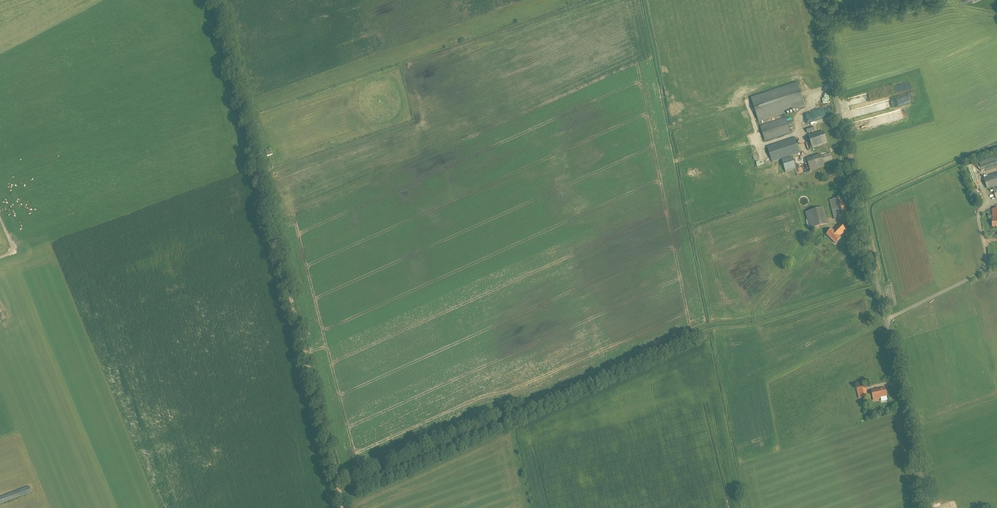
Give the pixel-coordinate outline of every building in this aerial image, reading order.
[(759,122),(782,114),(805,107),(797,82),(751,97),(759,122)] [(811,120),(825,117),(823,109),(819,110),(819,113),(813,114),(813,113),(809,114),(811,120)] [(787,123),(785,118),(760,126),(765,141),(791,133),(789,128),(794,126),(792,121),(787,123)] [(812,148),(828,143),(824,131),(808,136),(812,148)] [(772,162),(782,159),(800,153),(795,137),(784,140),(782,141),(767,146),(772,162)] [(833,159),(831,153),(821,156),(821,154),(806,158),(810,171),(825,166),(823,162),(833,159)] [(996,167),(996,155),(978,162),(981,172),(985,170),(986,171),(996,167)] [(782,160),(786,172),(796,169),(792,156),(782,160)] [(983,178),(987,189),(996,186),(996,173),(983,178)] [(834,218),(848,214),(844,196),(829,200),(834,218)] [(810,229),(828,224),(823,207),(805,212),(810,229)] [(847,230),(839,223),(833,230),(832,229),(826,234),(836,244),(841,238),(840,237),(847,230)] [(859,399),(863,398),(868,397),(865,386),(856,388),(859,399)] [(887,396),(885,388),(878,389),(878,388),(871,390),(873,400),(880,399),(880,398),(887,396)] [(32,493),(29,486),(2,496),(1,494),(0,494),(0,505),(32,493)]
